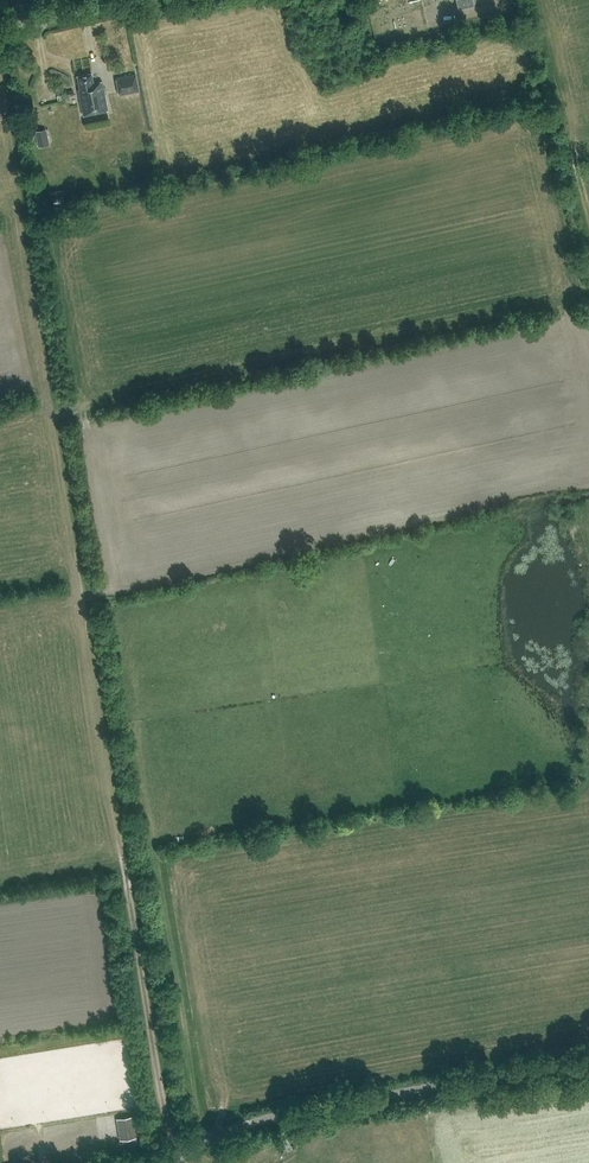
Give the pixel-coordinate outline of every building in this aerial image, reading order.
[(460,9),(476,5),(475,0),(458,0),(460,9)] [(91,73),(83,74),(77,75),(80,89),(78,89),(83,115),(107,110),(102,81),(93,82),(91,73)] [(116,78),(119,95),(139,91),(135,74),(116,78)] [(36,138),(38,147),(49,145),(48,136),(36,138)] [(117,1117),(119,1128),(136,1126),(134,1114),(117,1117)] [(295,1144),(292,1135),(281,1139),(284,1148),(295,1144)]
